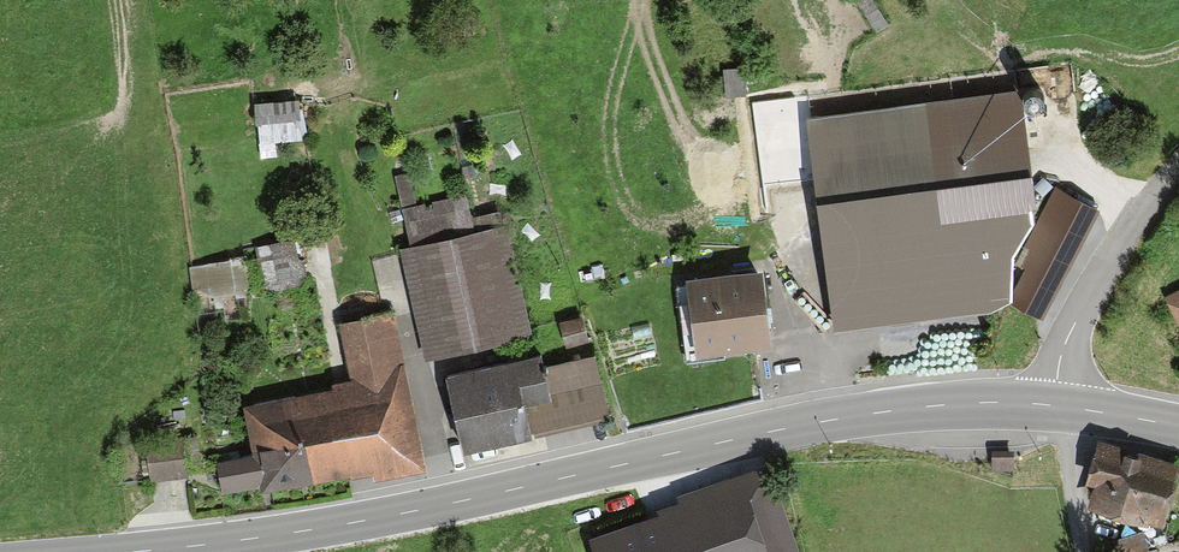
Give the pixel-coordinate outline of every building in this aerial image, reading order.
[(929,106),(806,121),(832,336),(991,318),(1003,305),(1012,267),(1035,233),(1029,215),(943,225),(929,106)] [(1097,212),(1061,194),(1004,304),(1040,322),(1097,212)] [(463,199),(401,214),(410,249),(401,251),(426,359),(524,336),(500,234),(472,241),(463,199)] [(761,278),(682,288),(691,358),(769,349),(761,278)] [(1165,304),(1178,330),(1178,297),(1165,304)] [(410,468),(387,322),(341,330),(350,387),(243,404),(252,461),(220,466),(225,498),(410,468)] [(581,322),(558,330),(567,355),(590,346),(581,322)] [(538,358),(449,383),(469,456),(604,419),(588,362),(543,374),(538,358)] [(176,443),(142,448),(147,484),(181,480),(176,443)] [(1177,472),(1100,449),(1086,495),(1164,518),(1177,472)] [(1012,453),(993,453),(993,468),(1012,468),(1012,453)] [(587,543),(590,551),(790,551),(767,483),(587,543)] [(1112,540),(1115,551),(1160,551),(1159,547),(1149,550),(1143,530),(1112,540)]
